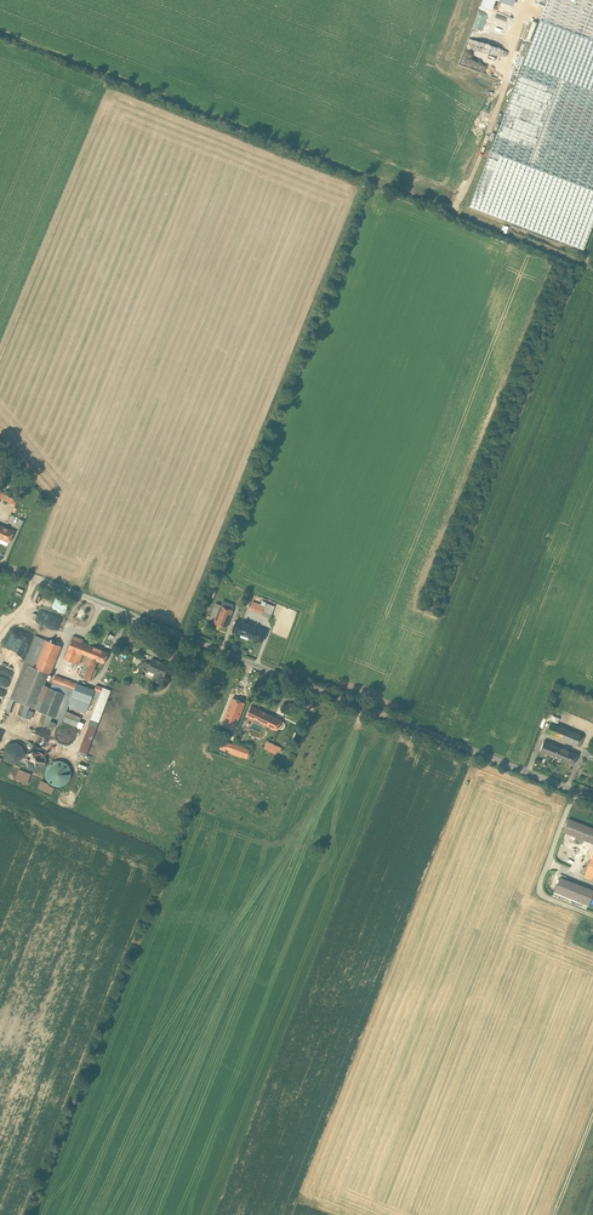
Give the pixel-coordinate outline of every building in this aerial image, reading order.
[(592,191),(592,0),(549,0),(541,21),(540,21),(490,152),(592,191)] [(0,490),(0,497),(11,502),(11,503),(16,505),(18,501),(19,499),(0,490)] [(5,527),(0,537),(9,541),(13,531),(5,527)] [(261,605),(252,601),(249,609),(262,614),(266,602),(262,601),(261,605)] [(275,606),(266,602),(262,614),(263,614),(270,617),(275,606)] [(221,605),(220,605),(217,614),(213,623),(226,628),(233,610),(221,605)] [(256,628),(236,620),(232,631),(237,633),(252,639),(256,628)] [(266,632),(256,628),(252,639),(262,642),(266,632)] [(61,646),(35,635),(24,664),(10,699),(35,708),(49,673),(50,674),(61,646)] [(91,646),(77,640),(78,638),(73,636),(64,659),(74,662),(78,653),(87,656),(91,646)] [(104,663),(108,653),(91,646),(87,656),(92,658),(97,660),(104,663)] [(92,658),(84,678),(89,681),(92,675),(94,669),(97,660),(92,658)] [(157,661),(152,659),(150,663),(148,670),(156,673),(153,679),(161,683),(168,666),(162,663),(157,660),(157,661)] [(150,663),(146,661),(142,669),(147,671),(148,670),(150,663)] [(77,684),(64,679),(55,676),(52,684),(74,692),(77,684)] [(94,690),(77,684),(74,692),(73,695),(90,701),(94,690)] [(103,687),(96,685),(92,695),(99,698),(103,687)] [(53,689),(48,687),(39,711),(43,713),(53,689)] [(53,689),(43,713),(55,717),(64,694),(53,689)] [(90,701),(73,695),(69,704),(86,710),(90,701)] [(239,700),(232,698),(223,720),(236,725),(244,703),(239,700)] [(258,710),(250,706),(245,716),(253,719),(258,710)] [(271,716),(258,710),(253,719),(267,726),(271,716)] [(280,721),(271,716),(267,726),(275,730),(280,721)] [(76,738),(77,733),(76,729),(74,726),(70,723),(66,723),(62,723),(58,726),(56,729),(55,734),(56,738),(58,741),(62,744),(66,744),(70,744),(74,741),(76,738)] [(585,736),(551,723),(547,733),(580,747),(585,736)] [(249,750),(222,740),(219,749),(247,758),(249,750)] [(553,744),(544,741),(539,751),(549,755),(553,744)] [(279,748),(266,742),(263,749),(274,754),(275,751),(277,752),(279,748)] [(21,759),(22,744),(4,744),(3,759),(21,759)] [(577,754),(553,744),(549,755),(573,765),(577,754)] [(42,751),(26,752),(27,769),(43,768),(42,751)] [(69,784),(69,761),(52,761),(52,764),(46,764),(46,784),(69,784)] [(27,784),(31,774),(12,766),(8,776),(27,784)] [(40,780),(37,788),(51,794),(54,786),(40,780)] [(567,819),(562,832),(592,844),(592,829),(567,819)] [(583,876),(592,880),(592,857),(591,856),(583,876)] [(592,891),(559,878),(554,892),(587,905),(590,897),(592,891)]
